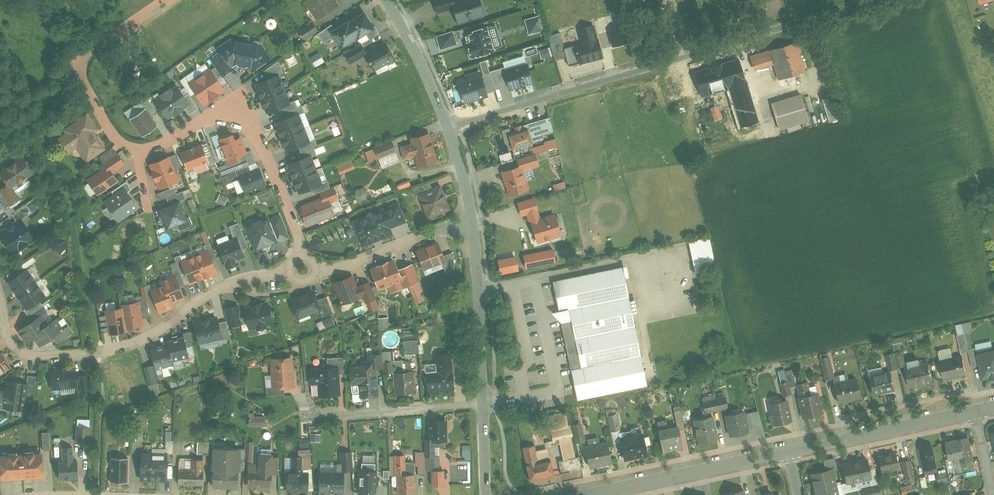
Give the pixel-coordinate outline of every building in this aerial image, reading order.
[(331,0),(307,0),(306,1),(311,8),(315,5),(322,16),(336,7),(331,0)] [(439,12),(454,7),(452,0),(435,0),(439,12)] [(454,7),(459,23),(481,16),(478,5),(481,4),(479,0),(452,0),(454,7)] [(335,30),(332,32),(335,36),(341,47),(356,37),(357,38),(365,33),(373,28),(373,27),(364,13),(349,23),(348,22),(335,30)] [(541,15),(526,19),(530,34),(545,30),(541,15)] [(314,22),(300,32),(305,39),(319,30),(314,22)] [(332,32),(335,30),(332,25),(318,33),(324,43),(335,36),(332,32)] [(494,49),(502,46),(495,25),(487,28),(494,49)] [(625,44),(623,25),(610,26),(611,45),(625,44)] [(375,26),(373,27),(373,28),(365,33),(370,40),(380,34),(375,26)] [(487,26),(468,33),(469,36),(466,37),(468,43),(467,43),(471,58),(494,51),(494,49),(487,28),(487,26)] [(565,48),(564,48),(567,57),(569,66),(602,57),(594,26),(580,30),(582,39),(584,38),(585,43),(565,48)] [(453,32),(437,37),(441,49),(457,44),(453,32)] [(561,32),(555,34),(557,41),(551,43),(556,60),(567,57),(564,48),(565,48),(561,32)] [(262,47),(232,41),(221,49),(223,52),(232,65),(236,62),(238,63),(240,61),(246,62),(248,64),(250,65),(253,69),(269,58),(262,47)] [(796,42),(771,50),(780,80),(806,71),(796,42)] [(386,43),(367,54),(371,61),(370,61),(371,62),(375,69),(394,58),(386,43)] [(362,44),(346,53),(351,63),(367,54),(362,44)] [(546,47),(537,51),(540,59),(549,56),(546,47)] [(770,51),(755,55),(758,64),(772,59),(770,51)] [(232,65),(223,52),(211,60),(221,73),(222,75),(232,68),(233,65),(232,65)] [(280,60),(265,70),(268,80),(279,75),(279,76),(285,74),(280,60)] [(487,60),(480,62),(484,76),(490,74),(487,60)] [(740,60),(695,73),(702,96),(729,87),(730,87),(730,85),(745,80),(746,80),(740,60)] [(506,71),(505,71),(509,85),(510,89),(532,82),(526,65),(506,71)] [(216,67),(211,71),(216,77),(221,73),(216,67)] [(505,71),(506,71),(505,67),(493,71),(499,88),(509,85),(505,71)] [(211,71),(211,69),(200,76),(215,97),(220,94),(219,93),(224,89),(221,84),(216,77),(211,71)] [(470,80),(460,83),(465,102),(487,96),(486,93),(496,91),(490,74),(484,76),(480,77),(479,72),(468,75),(470,80)] [(221,73),(216,77),(221,84),(226,81),(222,75),(221,73)] [(268,80),(257,84),(259,90),(258,90),(261,97),(262,96),(263,98),(284,89),(279,76),(279,75),(268,80)] [(200,76),(190,83),(204,103),(209,100),(210,101),(215,97),(200,76)] [(745,80),(730,85),(730,87),(729,87),(742,126),(758,121),(745,80)] [(163,97),(157,101),(168,117),(183,107),(188,103),(184,97),(177,87),(171,91),(170,89),(161,95),(163,97)] [(284,89),(263,98),(263,99),(262,100),(265,106),(266,106),(268,112),(280,107),(290,103),(289,103),(284,89)] [(189,93),(184,97),(188,103),(183,107),(189,115),(199,108),(189,93)] [(801,94),(772,103),(780,129),(809,120),(801,94)] [(819,98),(827,122),(838,118),(830,95),(819,98)] [(158,113),(148,98),(141,103),(145,108),(146,108),(152,117),(158,113)] [(290,103),(280,107),(282,114),(286,112),(299,107),(296,100),(289,103),(290,103)] [(299,107),(286,112),(288,118),(299,114),(299,115),(305,112),(302,105),(299,107)] [(718,106),(712,108),(715,121),(722,118),(718,106)] [(145,108),(131,118),(143,136),(158,126),(152,117),(146,108),(145,108)] [(288,118),(277,123),(279,129),(278,129),(281,136),(282,135),(283,137),(304,128),(299,115),(299,114),(288,118)] [(87,160),(104,149),(92,131),(95,129),(87,116),(65,131),(67,133),(61,137),(70,152),(78,147),(87,160)] [(536,122),(530,124),(533,134),(539,132),(536,122)] [(525,129),(510,134),(510,135),(511,135),(513,142),(512,142),(511,144),(513,148),(514,149),(515,149),(515,150),(532,145),(532,144),(529,136),(540,133),(539,132),(533,134),(530,124),(530,123),(524,125),(525,129)] [(304,128),(283,137),(283,138),(282,138),(285,145),(286,145),(288,150),(299,146),(309,142),(309,141),(304,128)] [(429,134),(412,138),(414,144),(402,147),(405,158),(417,155),(420,166),(437,162),(429,134)] [(235,141),(232,135),(221,140),(230,163),(240,159),(241,159),(239,156),(246,153),(246,152),(240,139),(235,141)] [(555,138),(544,142),(546,150),(558,147),(555,138)] [(309,142),(299,146),(301,152),(298,154),(318,146),(316,139),(309,141),(309,142)] [(391,141),(375,147),(383,167),(399,161),(391,141)] [(209,143),(202,146),(206,156),(213,154),(209,143)] [(194,148),(190,150),(190,149),(190,150),(183,153),(189,169),(196,167),(198,172),(208,168),(206,163),(208,162),(206,156),(202,146),(202,145),(194,148),(194,147),(193,148),(194,148)] [(318,146),(298,154),(300,160),(311,156),(311,157),(317,154),(315,147),(318,146)] [(252,150),(246,152),(246,153),(239,156),(241,159),(240,159),(243,168),(249,165),(256,162),(252,150)] [(509,152),(497,154),(499,163),(511,161),(509,152)] [(118,154),(105,163),(108,168),(109,167),(112,172),(125,164),(118,154)] [(182,168),(176,154),(168,157),(169,158),(171,157),(176,170),(182,168)] [(213,154),(206,156),(208,162),(209,164),(216,161),(213,154)] [(535,154),(518,159),(520,167),(521,167),(522,170),(539,165),(535,154)] [(300,160),(289,165),(292,170),(291,171),(293,177),(294,177),(295,178),(316,170),(311,157),(311,156),(300,160)] [(169,158),(152,165),(155,172),(153,173),(156,181),(158,180),(161,188),(178,181),(174,170),(176,170),(171,157),(169,158)] [(23,158),(2,173),(9,184),(11,187),(12,187),(33,172),(23,158)] [(353,161),(337,167),(340,174),(356,169),(353,161)] [(243,168),(236,171),(239,178),(240,178),(240,177),(252,172),(249,165),(243,168)] [(108,168),(90,180),(98,193),(117,180),(112,172),(109,167),(108,168)] [(520,167),(503,172),(505,180),(506,179),(511,194),(528,189),(522,170),(521,167),(520,167)] [(252,172),(240,177),(240,178),(246,191),(265,183),(260,169),(252,172)] [(316,170),(295,178),(295,180),(294,180),(297,187),(298,186),(300,192),(311,188),(322,184),(321,183),(316,170)] [(127,181),(112,191),(116,196),(126,189),(128,193),(133,189),(127,181)] [(328,181),(321,183),(322,184),(311,188),(314,194),(320,192),(331,188),(328,181)] [(409,181),(397,185),(399,191),(411,186),(409,181)] [(564,181),(553,184),(555,191),(566,188),(564,181)] [(430,182),(413,189),(417,197),(421,196),(421,195),(433,190),(430,182)] [(20,199),(12,187),(11,187),(9,184),(0,190),(3,194),(10,205),(20,199)] [(331,188),(320,192),(323,199),(328,197),(330,202),(339,198),(334,186),(331,188)] [(174,187),(158,194),(160,200),(167,198),(177,194),(174,187)] [(433,190),(421,195),(421,196),(429,216),(449,208),(440,187),(433,190)] [(354,199),(364,200),(366,190),(356,188),(354,199)] [(116,196),(107,202),(119,220),(137,207),(128,193),(126,189),(116,196)] [(351,203),(345,189),(340,190),(346,205),(351,203)] [(260,202),(265,200),(267,206),(275,203),(271,190),(258,194),(260,202)] [(177,194),(167,198),(170,205),(180,201),(180,202),(187,199),(184,191),(177,194)] [(3,194),(0,195),(0,201),(3,206),(6,211),(12,208),(10,205),(3,194)] [(217,194),(215,203),(225,205),(227,196),(217,194)] [(323,199),(303,207),(304,208),(302,209),(307,223),(309,222),(310,223),(332,215),(331,213),(334,212),(330,202),(328,197),(323,199)] [(534,198),(519,203),(523,215),(531,213),(538,211),(534,198)] [(170,205),(160,209),(163,216),(162,216),(164,222),(165,222),(168,228),(187,221),(180,202),(180,201),(170,205)] [(399,204),(381,211),(382,212),(389,228),(405,221),(399,204)] [(28,205),(13,215),(18,222),(22,219),(22,220),(33,212),(28,205)] [(541,219),(538,211),(531,213),(533,222),(539,241),(551,238),(550,234),(560,231),(558,225),(558,224),(560,223),(561,221),(560,217),(558,217),(556,217),(555,215),(541,219)] [(371,213),(369,214),(368,216),(369,218),(356,223),(364,244),(391,233),(389,228),(382,212),(374,215),(373,214),(371,213)] [(280,217),(269,221),(277,241),(277,242),(288,237),(280,217)] [(268,218),(247,226),(257,249),(277,241),(269,221),(268,218)] [(18,222),(1,234),(5,240),(4,240),(9,248),(10,247),(12,251),(19,246),(21,249),(29,243),(27,241),(33,236),(22,220),(22,219),(18,222)] [(239,222),(230,226),(235,239),(238,238),(243,249),(249,247),(239,222)] [(211,242),(206,230),(201,232),(206,244),(211,242)] [(235,239),(218,246),(227,268),(239,264),(237,258),(245,255),(243,249),(238,238),(235,239)] [(323,241),(316,238),(313,245),(320,249),(323,241)] [(709,238),(689,242),(695,274),(716,270),(709,238)] [(217,259),(211,242),(206,244),(205,245),(207,251),(208,251),(212,261),(217,259)] [(438,243),(418,251),(425,268),(442,262),(445,261),(443,256),(438,243)] [(553,250),(524,256),(527,267),(556,261),(553,250)] [(207,251),(195,256),(204,278),(216,273),(212,261),(208,251),(207,251)] [(452,252),(443,256),(445,261),(442,262),(447,274),(456,270),(454,257),(452,252)] [(183,261),(181,255),(174,257),(179,267),(181,274),(187,271),(183,261)] [(183,261),(187,271),(191,283),(204,278),(195,256),(183,261)] [(516,258),(498,261),(501,274),(519,271),(516,258)] [(388,262),(378,266),(378,267),(372,270),(380,289),(401,280),(402,280),(398,270),(395,261),(389,263),(388,262)] [(414,264),(398,270),(402,280),(401,280),(403,288),(420,281),(414,264)] [(22,265),(7,275),(11,281),(26,271),(22,265)] [(181,274),(179,267),(172,270),(175,276),(176,276),(180,286),(185,284),(181,274)] [(623,267),(555,281),(553,281),(560,312),(570,310),(581,367),(572,369),(578,399),(584,398),(647,385),(623,267)] [(11,281),(10,282),(19,295),(36,283),(27,270),(26,271),(11,281)] [(175,276),(163,281),(164,285),(165,285),(172,302),(184,297),(180,286),(176,276),(175,276)] [(352,277),(336,283),(343,303),(364,296),(361,288),(357,289),(352,277)] [(370,282),(360,286),(364,296),(366,302),(376,298),(370,283),(370,282)] [(36,283),(19,295),(27,308),(28,308),(40,300),(45,296),(36,283)] [(150,284),(145,286),(147,299),(148,304),(156,301),(152,290),(153,290),(150,284)] [(153,290),(152,290),(156,301),(161,312),(174,307),(172,302),(165,285),(164,285),(153,290)] [(314,292),(292,300),(298,317),(320,309),(320,308),(317,300),(314,292)] [(333,313),(327,297),(317,300),(320,308),(320,309),(323,317),(333,313)] [(147,299),(138,301),(138,302),(139,302),(142,319),(150,317),(148,304),(147,299)] [(40,300),(28,308),(27,308),(25,310),(29,316),(44,306),(40,300)] [(138,302),(122,305),(123,308),(127,327),(142,325),(142,319),(139,302),(138,302)] [(260,304),(253,306),(253,307),(246,309),(246,311),(240,312),(243,322),(248,320),(250,328),(257,326),(258,329),(266,326),(266,324),(273,322),(268,303),(260,305),(260,304)] [(239,306),(226,309),(230,326),(243,323),(243,322),(240,312),(239,306)] [(123,308),(107,311),(108,315),(111,331),(111,333),(128,331),(127,327),(123,308)] [(108,315),(100,316),(103,333),(111,331),(108,315)] [(41,316),(20,330),(27,341),(35,335),(48,326),(41,316)] [(387,317),(378,318),(379,325),(388,325),(387,317)] [(217,318),(195,323),(200,343),(221,338),(222,337),(218,323),(217,318)] [(332,318),(321,320),(323,328),(334,326),(332,318)] [(55,320),(48,326),(35,335),(41,345),(54,337),(62,331),(62,330),(55,320)] [(227,321),(218,323),(222,337),(221,338),(222,340),(231,338),(227,321)] [(963,324),(956,325),(959,335),(965,334),(963,324)] [(68,326),(62,330),(62,331),(54,337),(58,342),(73,332),(68,326)] [(194,345),(190,331),(184,333),(185,337),(187,346),(194,345)] [(959,335),(957,335),(962,353),(969,352),(969,349),(965,334),(959,335)] [(185,337),(179,338),(178,340),(175,340),(174,339),(168,341),(169,345),(173,361),(189,357),(187,346),(185,337)] [(892,350),(901,349),(899,337),(890,339),(892,350)] [(418,339),(404,341),(405,355),(419,353),(418,339)] [(642,352),(649,350),(647,343),(640,345),(642,352)] [(163,346),(162,348),(159,348),(158,347),(151,349),(156,369),(174,365),(173,361),(169,345),(163,346)] [(973,367),(980,365),(977,354),(978,353),(976,347),(969,349),(969,352),(973,367)] [(457,350),(450,351),(450,354),(452,368),(459,367),(457,350)] [(982,379),(990,377),(990,379),(993,378),(993,350),(978,353),(977,354),(980,365),(982,379)] [(902,352),(895,353),(898,368),(906,366),(902,352)] [(895,353),(887,355),(891,371),(899,369),(898,368),(895,353)] [(11,367),(5,358),(4,359),(0,354),(0,374),(11,367)] [(382,354),(369,356),(369,364),(375,364),(375,368),(383,367),(382,354)] [(441,371),(427,373),(428,391),(453,389),(452,371),(452,368),(450,354),(436,355),(437,366),(441,365),(441,371)] [(328,368),(310,370),(311,383),(319,382),(320,395),(339,394),(338,373),(337,368),(336,357),(327,358),(328,368)] [(344,357),(336,357),(337,368),(338,373),(345,373),(344,357)] [(834,378),(829,357),(821,358),(826,380),(834,378)] [(963,357),(941,362),(945,379),(967,374),(963,357)] [(292,358),(272,360),(274,387),(274,388),(285,387),(294,386),(292,358)] [(392,361),(384,362),(385,374),(393,373),(392,361)] [(369,364),(358,365),(359,367),(351,368),(352,384),(360,383),(361,393),(361,397),(378,395),(375,368),(375,364),(369,364)] [(929,364),(919,366),(920,367),(907,370),(907,369),(906,369),(910,387),(933,382),(929,364)] [(154,370),(153,365),(145,367),(149,385),(159,382),(157,374),(154,370)] [(67,368),(59,368),(60,370),(52,371),(52,375),(50,377),(51,382),(53,384),(53,388),(77,386),(76,369),(68,370),(67,368)] [(785,370),(778,372),(781,383),(788,382),(787,377),(785,370)] [(411,371),(395,373),(397,394),(413,392),(411,371)] [(892,373),(870,378),(873,394),(886,391),(886,392),(896,390),(892,373)] [(39,377),(28,375),(27,384),(26,393),(36,394),(39,377)] [(87,375),(80,376),(83,394),(90,393),(90,390),(87,375)] [(795,375),(787,377),(788,382),(790,390),(797,388),(796,385),(798,384),(795,375)] [(856,379),(834,384),(839,402),(861,397),(856,379)] [(27,384),(9,381),(8,387),(6,387),(4,401),(6,401),(5,407),(24,410),(26,393),(27,384)] [(790,390),(788,382),(781,383),(784,396),(791,394),(790,390)] [(817,394),(808,396),(807,390),(809,390),(808,382),(798,384),(796,385),(797,388),(800,397),(799,398),(804,419),(822,415),(817,394)] [(361,393),(360,383),(352,384),(353,392),(354,394),(361,393)] [(274,387),(267,388),(267,396),(285,395),(285,387),(274,388),(274,387)] [(715,395),(702,398),(703,402),(705,413),(718,410),(716,399),(715,395)] [(726,397),(716,399),(718,410),(728,408),(726,397)] [(786,400),(769,404),(772,416),(769,416),(771,426),(791,421),(786,400)] [(681,410),(674,411),(678,427),(684,425),(681,410)] [(744,412),(727,416),(731,437),(748,433),(744,412)] [(253,416),(253,413),(247,413),(246,426),(262,426),(263,416),(253,416)] [(620,429),(617,414),(609,416),(613,431),(620,429)] [(712,416),(694,420),(696,431),(697,431),(699,443),(717,439),(712,416)] [(447,422),(430,422),(431,440),(425,440),(426,456),(435,456),(435,441),(447,441),(447,422)] [(585,441),(581,423),(574,425),(578,442),(585,441)] [(571,425),(552,430),(554,440),(560,439),(564,459),(574,457),(570,437),(573,436),(571,425)] [(90,428),(77,427),(77,443),(90,444),(90,428)] [(679,429),(669,431),(668,429),(659,431),(663,450),(682,446),(679,429)] [(50,432),(43,433),(44,450),(51,450),(50,432)] [(642,434),(634,436),(634,437),(622,440),(622,438),(621,438),(625,459),(646,454),(642,434)] [(969,437),(956,440),(956,441),(946,443),(950,459),(952,458),(960,457),(961,462),(974,459),(969,437)] [(174,439),(167,439),(166,449),(166,453),(174,454),(174,439)] [(903,453),(909,452),(907,444),(912,443),(912,441),(902,443),(903,453)] [(210,442),(198,442),(198,454),(210,454),(210,442)] [(254,442),(246,442),(246,449),(245,460),(253,461),(254,442)] [(608,442),(586,447),(590,466),(600,464),(600,463),(611,461),(612,461),(608,442)] [(536,445),(524,448),(527,463),(539,461),(536,445)] [(932,446),(920,448),(925,469),(936,467),(932,446)] [(73,462),(72,448),(63,448),(63,462),(73,462)] [(246,449),(215,448),(215,454),(212,454),(211,470),(214,470),(234,470),(234,471),(245,471),(245,460),(246,449)] [(166,449),(153,449),(153,453),(153,456),(166,457),(166,453),(166,449)] [(311,451),(300,452),(300,458),(304,458),(303,469),(312,468),(311,451)] [(351,452),(341,453),(342,464),(337,464),(338,473),(343,474),(344,471),(352,470),(351,452)] [(426,475),(425,452),(416,452),(416,464),(418,464),(419,475),(426,475)] [(166,457),(153,456),(153,453),(143,453),(142,479),(158,479),(166,479),(167,479),(168,457),(166,457)] [(896,453),(879,456),(882,471),(899,468),(896,453)] [(42,454),(22,455),(23,477),(39,476),(43,476),(42,454)] [(23,477),(22,455),(2,456),(3,478),(8,478),(23,477)] [(405,462),(395,463),(395,456),(390,456),(391,475),(398,475),(398,476),(394,476),(392,477),(393,485),(394,486),(398,486),(398,493),(415,493),(415,474),(414,462),(405,462)] [(564,459),(561,460),(564,473),(583,468),(580,456),(574,457),(564,459)] [(260,465),(250,465),(250,469),(249,486),(258,486),(258,489),(264,489),(270,490),(271,489),(271,473),(272,457),(261,457),(260,465)] [(279,458),(272,457),(271,473),(279,473),(279,458)] [(377,464),(368,464),(368,457),(359,457),(359,471),(361,471),(360,492),(376,493),(377,471),(377,468),(377,464)] [(974,459),(961,462),(960,457),(952,458),(956,475),(976,470),(974,459)] [(111,458),(110,483),(128,483),(128,458),(111,458)] [(300,458),(293,458),(292,473),(303,473),(303,469),(304,458),(300,458)] [(539,461),(527,463),(531,481),(554,476),(551,458),(539,461)] [(868,459),(843,465),(847,483),(872,477),(868,459)] [(204,460),(192,460),(192,466),(196,466),(196,470),(203,470),(204,460)] [(910,460),(903,461),(906,473),(912,472),(910,460)] [(63,462),(59,462),(59,479),(66,479),(66,480),(72,480),(72,479),(78,479),(77,461),(73,462),(63,462)] [(196,470),(187,470),(186,484),(203,485),(204,470),(196,470)] [(234,470),(214,470),(214,485),(233,486),(234,471),(234,470)] [(832,470),(812,474),(815,488),(813,488),(813,489),(836,483),(832,470)] [(444,471),(432,471),(433,487),(444,486),(444,471)] [(912,472),(906,473),(908,484),(915,482),(912,472)] [(292,473),(288,473),(287,490),(307,490),(308,474),(303,473),(292,473)] [(338,473),(321,473),(320,491),(343,492),(343,474),(338,473)] [(813,489),(815,494),(838,494),(836,483),(813,489)] [(863,488),(865,494),(881,494),(878,484),(863,488)] [(902,488),(904,494),(905,494),(915,493),(913,486),(902,488)]
